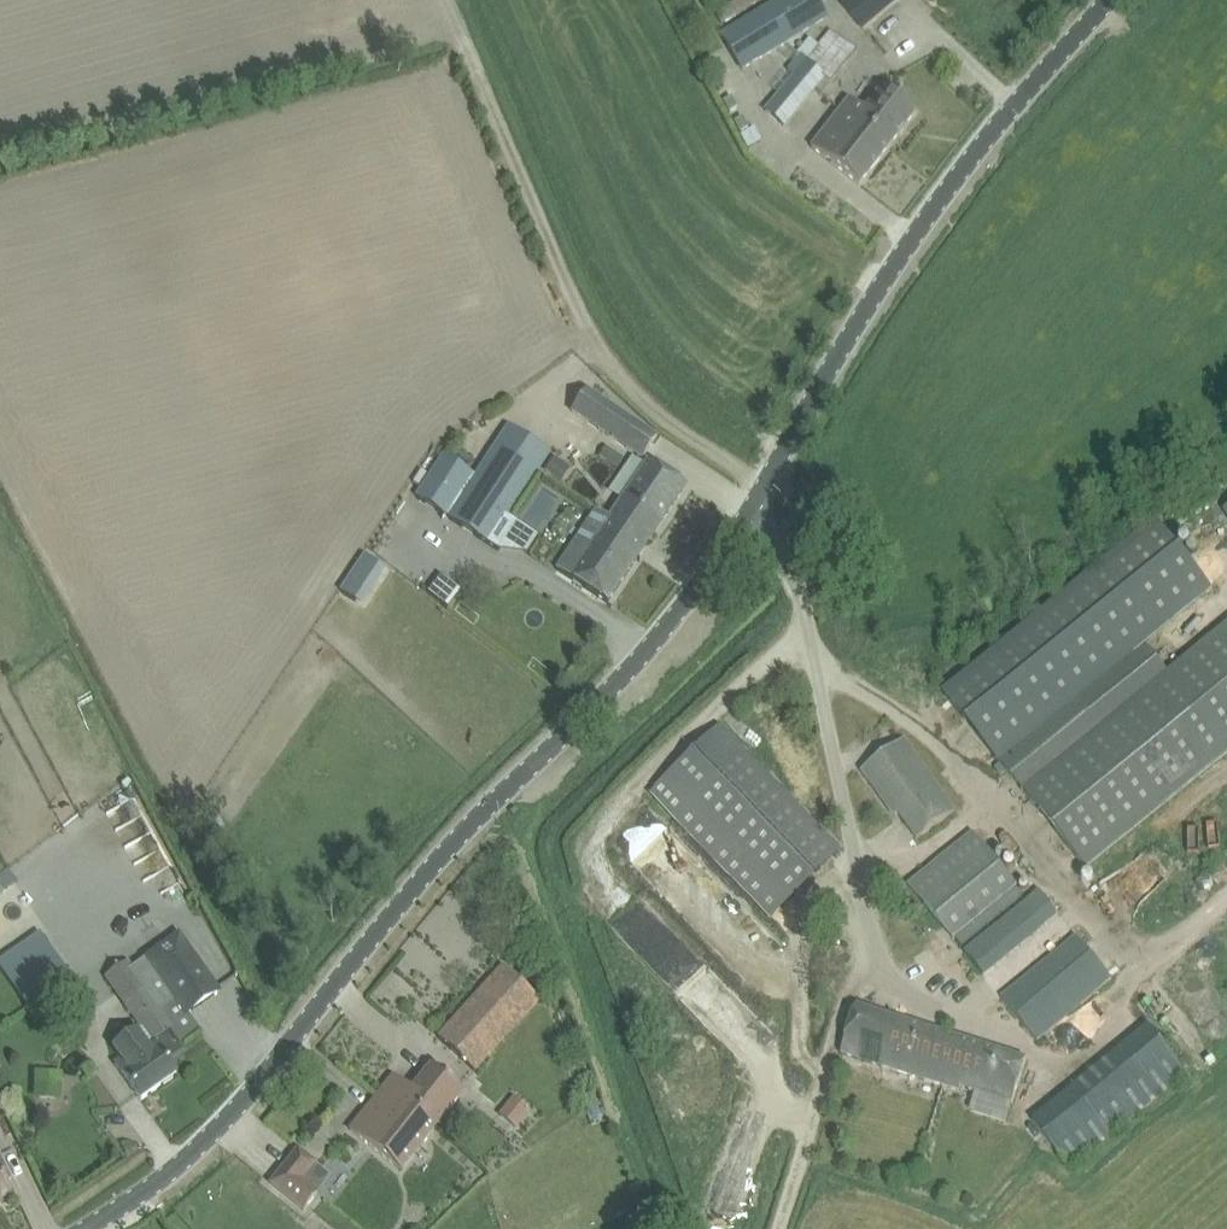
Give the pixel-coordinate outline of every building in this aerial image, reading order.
[(819,3),(825,0),(768,0),(719,30),(742,68),(828,17),(819,3)] [(840,0),(862,27),(896,0),(840,0)] [(763,106),(784,125),(823,76),(829,81),(856,50),(830,28),(763,106)] [(811,146),(840,169),(859,184),(916,111),(883,85),(864,110),(849,98),(811,146)] [(730,94),(722,99),(728,110),(736,105),(730,94)] [(741,115),(732,120),(739,131),(747,126),(741,115)] [(570,409),(643,458),(657,437),(584,388),(570,409)] [(447,515),(490,544),(551,451),(507,423),(447,515)] [(606,447),(601,456),(608,460),(613,452),(606,447)] [(414,495),(445,515),(473,473),(442,452),(414,495)] [(554,456),(545,469),(557,477),(566,465),(554,456)] [(649,460),(610,518),(647,543),(686,485),(649,460)] [(647,543),(610,518),(599,534),(586,525),(558,568),(607,601),(647,543)] [(946,696),(999,761),(1085,868),(1179,792),(1226,753),(1226,625),(1168,673),(1144,644),(1211,589),(1157,523),(946,696)] [(365,554),(341,591),(355,600),(379,564),(365,554)] [(839,848),(720,725),(651,792),(770,915),(839,848)] [(937,787),(904,742),(863,772),(895,817),(937,787)] [(961,950),(1026,898),(973,833),(910,883),(961,950)] [(1226,1006),(1226,913),(1126,992),(1153,1026),(1039,1116),(1074,1160),(1189,1069),(1173,1048),(1226,1006)] [(176,934),(143,958),(184,1016),(188,1013),(217,993),(176,934)] [(1001,999),(1037,1041),(1112,979),(1076,936),(1001,999)] [(127,961),(103,977),(140,1029),(137,1031),(136,1029),(111,1048),(119,1060),(114,1063),(127,1080),(141,1100),(176,1075),(167,1062),(183,1052),(177,1044),(199,1028),(188,1013),(184,1016),(143,958),(130,966),(127,961)] [(984,977),(999,996),(1021,979),(1006,960),(984,977)] [(438,1037),(456,1053),(474,1070),(539,998),(503,966),(438,1037)] [(50,999),(65,1021),(90,1004),(75,982),(50,999)] [(960,1087),(1013,1103),(1027,1060),(909,1024),(908,1027),(856,1010),(841,1055),(959,1092),(960,1087)] [(392,1076),(376,1096),(398,1113),(406,1103),(435,1126),(461,1093),(430,1067),(411,1091),(392,1076)] [(530,1107),(515,1095),(500,1114),(515,1126),(530,1107)] [(398,1113),(376,1096),(350,1129),(400,1170),(435,1126),(406,1103),(398,1113)] [(298,1149),(270,1183),(304,1210),(317,1193),(301,1180),(314,1163),(298,1149)] [(12,1193),(6,1183),(11,1180),(0,1157),(0,1201),(12,1193)]
